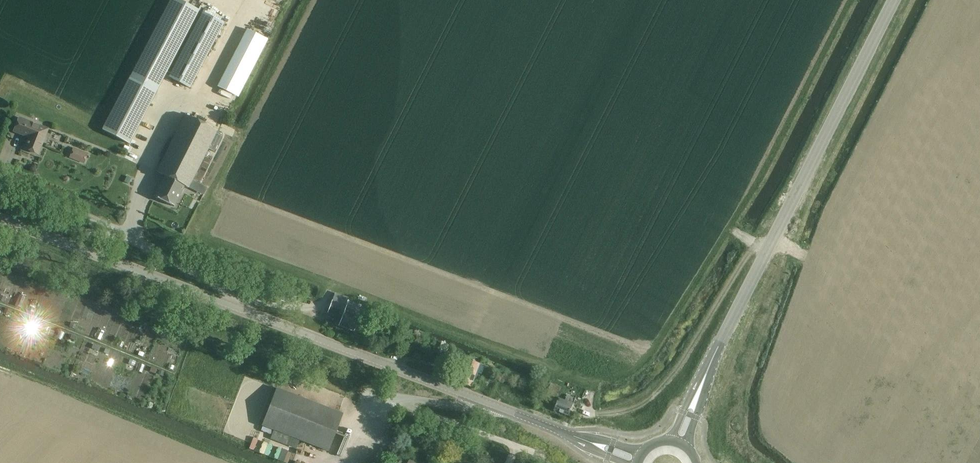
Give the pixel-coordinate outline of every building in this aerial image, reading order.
[(102,129),(129,143),(157,90),(199,11),(178,0),(170,0),(130,76),(102,129)] [(190,88),(224,24),(202,12),(168,77),(190,88)] [(238,97),(268,39),(247,29),(217,86),(238,97)] [(164,176),(154,196),(174,206),(184,186),(188,188),(192,180),(205,155),(208,157),(211,150),(214,152),(221,136),(216,133),(217,131),(185,114),(156,172),(164,176)] [(39,155),(49,129),(20,118),(15,132),(30,138),(26,150),(39,155)] [(83,164),(87,153),(73,147),(69,158),(83,164)] [(334,294),(331,301),(346,306),(348,299),(334,294)] [(354,331),(358,318),(352,316),(355,310),(345,307),(346,306),(331,301),(327,312),(341,317),(340,319),(337,318),(335,324),(338,325),(338,326),(354,331)] [(448,357),(458,361),(460,355),(450,352),(448,357)] [(472,387),(474,382),(480,364),(468,360),(459,382),(472,387)] [(327,451),(343,413),(276,388),(261,426),(264,427),(262,431),(271,435),(270,439),(287,446),(290,437),(299,440),(327,451)] [(550,388),(547,397),(557,400),(560,392),(555,390),(550,388)] [(569,416),(576,399),(566,395),(564,400),(559,398),(554,410),(569,416)] [(290,437),(287,445),(296,449),(299,440),(290,437)]
